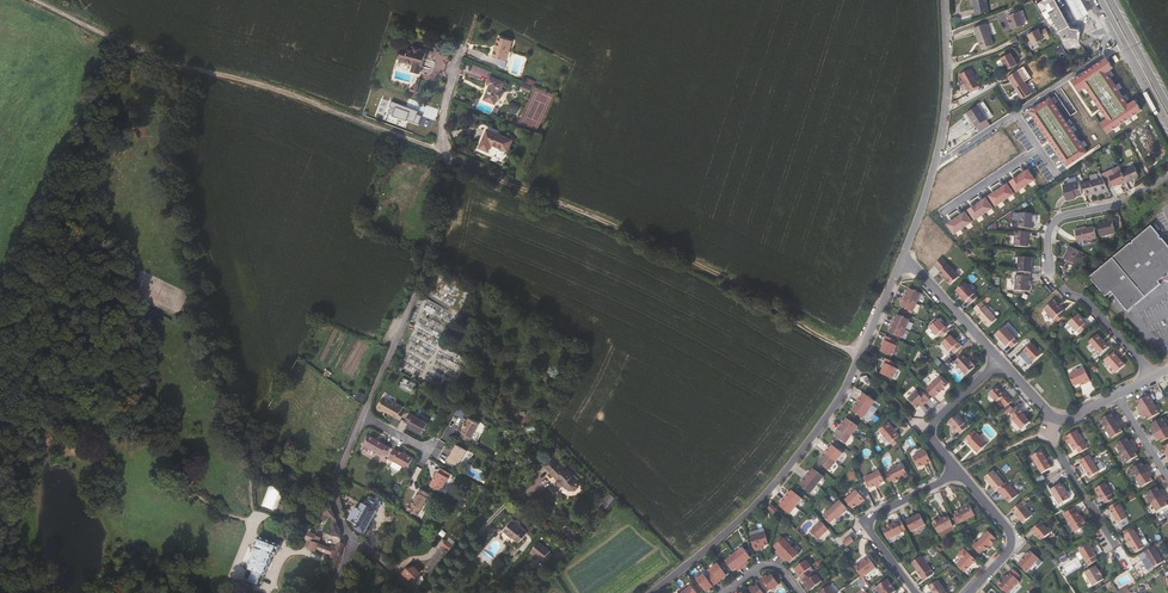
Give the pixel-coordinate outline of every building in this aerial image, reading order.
[(988,12),(986,0),(973,0),(976,14),(988,12)] [(1070,26),(1056,0),(1044,0),(1038,3),(1037,0),(1034,0),(1033,1),(1042,15),(1048,24),(1054,21),(1063,36),(1079,38),(1080,31),(1079,31),(1079,29),(1070,28),(1069,26),(1070,26)] [(1095,26),(1081,0),(1068,0),(1085,31),(1095,26)] [(986,24),(974,28),(978,42),(980,41),(982,45),(991,41),(986,24)] [(1044,25),(1027,33),(1034,44),(1050,36),(1044,25)] [(497,68),(504,70),(513,43),(500,38),(496,50),(493,50),(491,57),(497,59),(496,65),(497,68)] [(421,67),(422,67),(425,53),(403,47),(401,54),(399,55),(398,59),(399,61),(399,62),(412,66),(411,71),(419,74),(421,67)] [(1008,69),(1018,64),(1011,52),(1002,58),(1008,69)] [(489,71),(474,65),(471,71),(486,77),(489,71)] [(963,79),(967,86),(969,90),(979,85),(980,84),(971,68),(960,74),(963,79)] [(1007,78),(1022,100),(1032,93),(1017,71),(1007,78)] [(502,94),(499,92),(503,83),(489,78),(486,85),(489,86),(483,101),(495,105),(497,99),(500,100),(502,94)] [(1018,132),(1026,144),(1082,107),(1074,95),(1018,132)] [(519,110),(518,106),(515,103),(511,103),(508,106),(509,111),(511,113),(515,113),(516,113),(519,110)] [(1082,117),(1080,113),(1074,118),(1076,121),(1044,143),(1061,168),(1094,147),(1095,149),(1100,146),(1098,144),(1120,129),(1116,124),(1120,121),(1109,106),(1106,108),(1103,103),(1082,117)] [(967,112),(976,126),(987,119),(978,105),(967,112)] [(490,146),(508,154),(513,142),(487,131),(478,150),(487,153),(490,146)] [(1122,182),(1122,183),(1126,181),(1122,172),(1119,166),(1107,171),(1109,176),(1104,178),(1108,188),(1122,182)] [(1138,176),(1134,166),(1122,172),(1126,181),(1127,182),(1130,181),(1130,180),(1138,176)] [(1031,189),(1039,185),(1031,167),(1022,171),(1031,189)] [(1094,192),(1095,195),(1109,191),(1103,178),(1082,183),(1086,195),(1090,194),(1090,193),(1094,192)] [(1075,198),(1075,197),(1081,195),(1078,182),(1062,186),(1066,200),(1075,198)] [(983,215),(981,210),(996,204),(991,192),(968,201),(974,218),(983,215)] [(984,210),(997,206),(996,204),(981,210),(983,215),(985,214),(984,210)] [(1031,223),(1031,213),(1019,213),(1018,228),(1032,228),(1032,224),(1031,223)] [(1097,225),(1100,236),(1115,232),(1112,221),(1097,225)] [(1159,238),(1160,237),(1151,226),(1133,242),(1133,243),(1132,244),(1131,243),(1089,278),(1105,298),(1111,293),(1113,295),(1127,312),(1160,285),(1158,282),(1164,278),(1165,279),(1167,276),(1167,275),(1167,274),(1167,246),(1162,239),(1161,240),(1159,238)] [(1084,244),(1083,241),(1097,237),(1094,227),(1086,229),(1075,232),(1079,246),(1084,244)] [(1028,236),(1029,236),(1029,232),(1015,231),(1014,246),(1027,247),(1028,236)] [(1074,264),(1080,251),(1070,246),(1068,250),(1069,251),(1064,259),(1074,264)] [(1030,268),(1031,258),(1019,257),(1018,272),(1029,273),(1031,273),(1032,268),(1030,268)] [(938,273),(949,286),(952,283),(958,277),(941,258),(935,264),(934,265),(940,272),(938,273)] [(1029,281),(1029,273),(1018,272),(1016,272),(1015,290),(1027,291),(1028,281),(1029,281)] [(966,302),(970,305),(971,304),(977,298),(964,284),(958,289),(955,292),(965,303),(966,302)] [(907,293),(905,292),(903,296),(916,302),(920,293),(909,288),(908,290),(907,293)] [(912,311),(916,302),(903,296),(901,300),(903,301),(902,304),(901,306),(912,311)] [(988,327),(991,325),(996,319),(980,302),(975,307),(973,309),(977,313),(976,314),(988,327)] [(1061,306),(1059,308),(1054,302),(1045,310),(1057,323),(1066,315),(1063,311),(1064,310),(1061,306)] [(895,320),(893,319),(891,322),(905,328),(909,320),(897,315),(896,316),(895,320)] [(1089,327),(1085,324),(1084,325),(1077,316),(1068,325),(1076,333),(1077,332),(1080,335),(1089,327)] [(930,327),(941,339),(950,330),(939,318),(930,327)] [(889,333),(900,338),(905,328),(891,322),(889,327),(891,328),(890,330),(889,333)] [(1005,328),(999,333),(996,335),(1000,339),(1001,339),(1004,342),(1003,343),(1006,346),(1008,345),(1012,348),(1018,342),(1007,330),(1005,328)] [(956,343),(953,339),(949,335),(940,343),(947,351),(948,350),(949,349),(953,353),(961,345),(957,341),(956,343)] [(896,346),(894,345),(895,340),(885,336),(883,341),(885,341),(883,346),(880,352),(891,357),(896,346)] [(1099,355),(1107,348),(1096,336),(1088,343),(1099,355)] [(1032,363),(1041,355),(1031,344),(1022,352),(1032,363)] [(974,365),(970,360),(969,361),(962,353),(954,361),(965,374),(973,366),(974,365)] [(1104,361),(1116,374),(1124,366),(1113,354),(1104,361)] [(893,368),(895,363),(885,359),(883,363),(885,364),(883,369),(880,374),(891,379),(896,369),(893,368)] [(1084,384),(1089,382),(1083,369),(1068,376),(1073,386),(1079,384),(1083,382),(1084,384)] [(933,398),(947,385),(940,376),(925,390),(933,398)] [(398,388),(410,394),(415,384),(403,378),(398,388)] [(1008,397),(1004,393),(1003,394),(996,386),(988,394),(995,402),(998,399),(1001,403),(1008,397)] [(365,395),(359,391),(355,398),(361,401),(365,395)] [(916,409),(919,406),(927,398),(920,391),(917,394),(915,392),(907,399),(916,409)] [(860,399),(859,398),(856,401),(869,410),(875,401),(864,393),(862,396),(860,399)] [(1140,407),(1137,409),(1139,412),(1153,404),(1148,395),(1136,402),(1139,405),(1140,407)] [(402,410),(404,407),(384,396),(378,406),(379,407),(379,408),(382,410),(384,409),(402,419),(406,412),(402,410)] [(920,408),(929,400),(927,398),(919,406),(920,408)] [(851,412),(862,420),(869,410),(856,401),(853,405),(855,406),(854,409),(851,412)] [(1145,416),(1147,420),(1158,413),(1153,404),(1139,412),(1141,416),(1144,414),(1145,416)] [(1002,411),(1006,415),(1013,409),(1009,405),(1002,411)] [(1022,413),(1023,412),(1020,408),(1010,417),(1021,429),(1029,421),(1022,413)] [(423,433),(429,423),(411,413),(406,422),(410,424),(409,425),(423,433)] [(1112,417),(1110,413),(1099,419),(1105,429),(1118,421),(1115,417),(1113,418),(1112,417)] [(955,432),(964,424),(956,415),(947,423),(955,432)] [(461,436),(470,441),(480,422),(470,416),(467,422),(467,421),(463,428),(463,429),(462,432),(463,433),(461,436)] [(1153,429),(1151,431),(1153,434),(1166,426),(1161,417),(1150,424),(1152,428),(1153,429)] [(843,424),(841,423),(839,426),(851,435),(858,426),(847,419),(845,422),(843,424)] [(1120,424),(1118,421),(1105,429),(1110,437),(1121,431),(1119,428),(1118,425),(1120,424)] [(834,436),(845,444),(851,435),(839,426),(836,430),(838,431),(836,434),(834,436)] [(1161,442),(1167,438),(1167,429),(1166,426),(1153,434),(1155,438),(1158,437),(1159,439),(1161,442)] [(880,434),(889,444),(898,437),(889,427),(880,434)] [(966,443),(977,454),(986,445),(973,431),(965,438),(968,442),(966,443)] [(1076,450),(1079,454),(1087,449),(1076,431),(1063,438),(1066,443),(1068,442),(1074,451),(1076,450)] [(1127,441),(1125,438),(1115,444),(1120,454),(1133,446),(1131,442),(1128,443),(1127,441)] [(384,453),(387,455),(391,448),(375,439),(370,448),(383,456),(384,453)] [(459,461),(461,462),(468,449),(458,444),(451,456),(450,455),(448,460),(457,465),(459,461)] [(829,449),(828,451),(826,450),(823,453),(835,462),(842,454),(832,446),(829,449)] [(1135,449),(1133,446),(1120,454),(1126,462),(1136,456),(1134,452),(1133,450),(1135,449)] [(400,450),(400,451),(396,449),(390,458),(409,468),(415,458),(409,455),(409,456),(406,454),(406,453),(400,450)] [(928,463),(930,462),(925,451),(912,457),(917,467),(925,463),(926,464),(927,464),(928,463)] [(1030,456),(1038,468),(1047,463),(1040,451),(1030,456)] [(818,462),(829,471),(835,462),(823,453),(820,456),(822,458),(820,460),(818,462)] [(1088,476),(1097,470),(1086,454),(1077,459),(1088,476)] [(1142,466),(1140,462),(1130,469),(1135,478),(1148,470),(1146,466),(1143,468),(1142,466)] [(567,469),(566,471),(558,464),(550,472),(554,476),(557,476),(559,478),(559,479),(557,479),(558,486),(565,486),(569,490),(575,490),(578,487),(577,481),(572,476),(573,474),(567,469)] [(892,480),(893,482),(906,476),(901,464),(888,471),(889,473),(892,480)] [(442,491),(452,473),(442,468),(440,472),(439,471),(436,477),(435,480),(434,480),(431,485),(442,491)] [(809,474),(807,473),(804,476),(817,486),(823,478),(813,469),(811,472),(809,474)] [(1150,474),(1148,470),(1135,478),(1141,487),(1151,480),(1149,477),(1148,475),(1150,474)] [(864,478),(869,489),(883,482),(878,471),(864,478)] [(992,471),(983,478),(994,491),(996,490),(1003,484),(992,471)] [(801,484),(799,485),(810,494),(817,486),(804,476),(801,480),(803,481),(801,484)] [(1008,485),(1005,482),(1003,484),(996,490),(999,493),(1000,492),(1009,502),(1018,495),(1009,484),(1008,485)] [(1112,499),(1110,495),(1111,494),(1104,483),(1094,489),(1099,496),(1102,500),(1102,499),(1105,503),(1112,499)] [(1058,505),(1068,498),(1059,484),(1049,490),(1058,505)] [(1155,487),(1145,494),(1150,503),(1163,495),(1161,491),(1159,493),(1158,491),(1155,487)] [(418,515),(430,494),(421,488),(412,505),(411,504),(408,510),(418,515)] [(790,493),(788,495),(787,494),(784,498),(795,507),(802,499),(792,491),(790,493)] [(852,509),(863,499),(855,491),(844,501),(852,509)] [(1166,499),(1163,495),(1150,503),(1156,512),(1166,505),(1164,502),(1163,500),(1166,499)] [(789,515),(795,507),(784,498),(781,501),(782,502),(780,505),(779,506),(789,515)] [(375,509),(372,508),(375,502),(370,499),(369,501),(367,505),(363,503),(360,509),(359,509),(356,508),(349,520),(356,524),(355,525),(356,527),(357,528),(357,529),(365,534),(378,511),(375,509)] [(844,513),(843,511),(846,508),(839,500),(822,516),(829,524),(835,519),(836,517),(837,518),(844,513)] [(1031,515),(1023,506),(1025,504),(1022,500),(1011,510),(1021,523),(1031,515)] [(1109,510),(1117,523),(1126,518),(1116,502),(1109,506),(1111,509),(1109,510)] [(275,512),(280,514),(284,506),(279,504),(275,512)] [(773,515),(777,511),(771,504),(767,508),(773,515)] [(333,513),(331,509),(328,505),(322,519),(325,521),(328,515),(334,518),(332,524),(333,524),(331,535),(340,537),(338,526),(333,513)] [(955,515),(959,523),(973,516),(968,506),(962,509),(963,511),(955,515)] [(1077,513),(1077,514),(1074,510),(1064,516),(1076,536),(1079,534),(1082,535),(1084,533),(1085,531),(1087,529),(1087,528),(1088,528),(1083,519),(1082,520),(1077,513)] [(905,521),(910,532),(924,525),(919,515),(905,521)] [(932,522),(938,534),(952,526),(947,517),(941,520),(939,521),(938,519),(932,522)] [(519,543),(527,533),(512,521),(503,532),(512,539),(512,538),(519,543)] [(817,540),(828,530),(820,522),(809,532),(817,540)] [(882,530),(887,540),(902,532),(897,522),(890,526),(886,528),(882,530)] [(1049,533),(1042,525),(1041,526),(1038,523),(1030,529),(1040,541),(1049,533)] [(1129,544),(1134,553),(1144,547),(1133,529),(1124,535),(1126,538),(1125,539),(1128,545),(1129,544)] [(315,535),(316,535),(309,532),(306,540),(312,542),(309,549),(316,551),(317,549),(332,556),(331,557),(338,560),(344,544),(342,544),(340,543),(338,547),(335,546),(334,549),(319,542),(321,538),(315,535)] [(760,547),(764,545),(770,544),(766,532),(752,536),(756,550),(761,549),(760,547)] [(995,542),(994,540),(995,539),(987,532),(976,544),(974,543),(971,546),(979,554),(982,551),(983,552),(988,547),(990,544),(992,546),(995,542)] [(850,536),(842,541),(846,546),(854,541),(850,536)] [(272,555),(275,556),(280,545),(259,537),(254,548),(257,549),(249,569),(253,570),(248,581),(256,584),(261,574),(264,575),(272,555)] [(778,552),(777,553),(780,556),(791,545),(784,537),(775,545),(777,548),(776,549),(778,552)] [(453,546),(447,541),(442,546),(449,551),(453,546)] [(539,560),(541,562),(542,561),(549,553),(550,552),(539,543),(529,554),(538,561),(539,560)] [(1096,560),(1094,556),(1095,555),(1088,544),(1078,550),(1087,566),(1096,560)] [(790,562),(799,554),(791,545),(780,556),(782,559),(784,558),(786,560),(787,559),(790,562)] [(432,572),(449,551),(442,546),(426,567),(432,572)] [(1153,568),(1162,562),(1153,546),(1143,552),(1153,568)] [(751,556),(744,547),(735,554),(744,566),(748,563),(747,561),(749,560),(748,559),(751,556)] [(1018,564),(1026,572),(1038,559),(1029,550),(1018,563),(1018,564)] [(542,561),(546,564),(552,556),(549,553),(542,561)] [(964,572),(975,561),(968,553),(956,565),(964,572)] [(733,570),(736,568),(737,569),(739,567),(741,568),(744,566),(735,554),(726,560),(733,570)] [(929,572),(930,571),(919,555),(910,562),(914,567),(916,570),(915,570),(923,581),(932,575),(929,572)] [(861,578),(875,567),(867,557),(853,567),(860,575),(861,578)] [(799,571),(797,572),(802,579),(804,577),(811,572),(808,569),(811,566),(806,559),(795,567),(799,571)] [(712,570),(709,573),(710,575),(715,581),(722,576),(723,578),(727,575),(718,563),(711,568),(712,570)] [(417,570),(414,567),(414,568),(412,566),(409,569),(407,567),(402,573),(411,582),(421,574),(420,573),(421,572),(417,569),(417,570)] [(1098,569),(1097,570),(1094,566),(1083,573),(1091,586),(1102,579),(1100,575),(1101,575),(1098,569)] [(1021,577),(1014,570),(1004,581),(1003,580),(999,584),(1000,585),(999,586),(1007,592),(1011,592),(1021,582),(1018,579),(1021,577)] [(815,574),(813,571),(811,572),(804,577),(809,584),(807,586),(810,590),(822,581),(816,573),(815,574)] [(704,574),(697,579),(705,589),(708,586),(710,588),(717,583),(715,581),(710,575),(707,577),(704,574)] [(768,577),(766,575),(759,581),(761,583),(766,589),(770,586),(772,590),(780,584),(772,574),(768,577)] [(1122,586),(1130,582),(1126,575),(1118,579),(1122,586)] [(416,587),(418,589),(424,581),(422,579),(416,587)] [(895,592),(892,588),(891,589),(888,585),(889,585),(886,580),(876,589),(879,592),(894,592),(895,592)] [(932,592),(946,592),(937,581),(928,587),(932,592)] [(766,589),(761,583),(754,588),(753,586),(749,589),(752,592),(765,592),(767,591),(766,589)] [(820,592),(836,592),(829,585),(820,592)]
